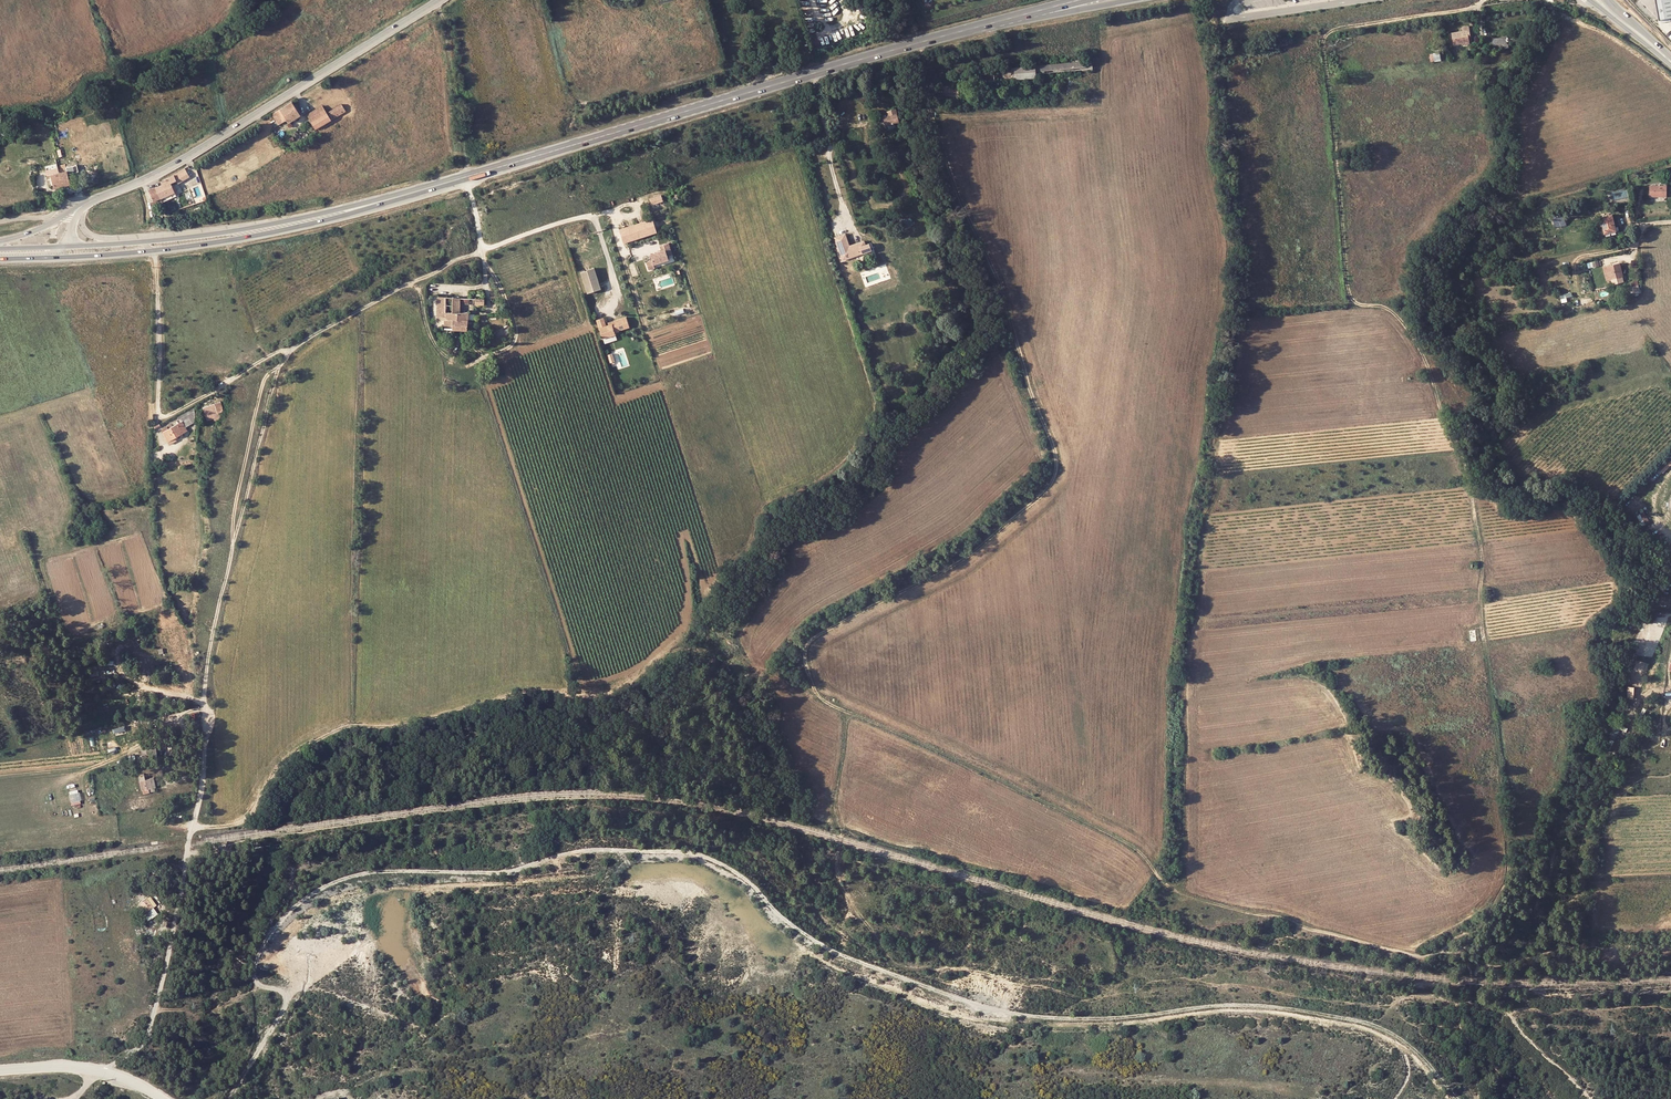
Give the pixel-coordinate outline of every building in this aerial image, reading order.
[(1660,20),(1670,19),(1670,0),(1655,0),(1660,20)] [(1463,31),(1452,33),(1454,45),(1463,43),(1469,42),(1468,38),(1468,35),(1470,34),(1469,26),(1462,27),(1463,31)] [(1502,37),(1493,38),(1493,46),(1500,45),(1500,48),(1504,47),(1503,44),(1502,37)] [(1049,73),(1048,65),(1034,66),(1035,74),(1049,73)] [(1035,74),(1034,66),(994,70),(994,73),(996,81),(1035,77),(1035,74)] [(996,81),(994,73),(981,74),(981,82),(996,81)] [(277,121),(279,124),(287,119),(288,122),(300,114),(292,101),(272,114),(277,121)] [(327,113),(312,122),(316,128),(345,110),(341,104),(327,113)] [(312,122),(327,113),(322,105),(307,114),(312,122)] [(885,117),(886,120),(899,116),(897,113),(896,109),(888,111),(889,115),(885,117)] [(900,121),(899,116),(886,120),(887,125),(900,121)] [(66,170),(67,175),(77,172),(75,164),(61,167),(62,171),(66,170)] [(158,192),(160,198),(162,201),(176,195),(175,191),(174,190),(172,185),(171,183),(176,180),(178,183),(189,176),(185,167),(182,169),(172,176),(161,181),(162,184),(164,189),(158,192)] [(66,170),(62,171),(59,172),(51,175),(54,188),(70,184),(67,175),(66,170)] [(154,201),(160,198),(158,192),(164,189),(162,184),(149,190),(154,201)] [(1666,187),(1659,187),(1659,186),(1650,185),(1650,196),(1666,196),(1666,187)] [(673,202),(679,204),(683,192),(677,190),(673,202)] [(1616,231),(1615,228),(1612,215),(1601,217),(1605,234),(1616,231)] [(620,230),(624,243),(657,232),(652,219),(620,230)] [(647,263),(649,270),(655,268),(654,265),(669,260),(668,256),(666,250),(671,248),(669,243),(660,246),(662,251),(651,255),(653,261),(647,263)] [(854,259),(854,257),(871,250),(869,244),(851,250),(851,249),(846,250),(850,261),(854,259)] [(1603,267),(1606,280),(1623,275),(1620,263),(1603,267)] [(581,272),(588,293),(601,289),(594,268),(581,272)] [(444,327),(452,327),(452,317),(453,313),(459,312),(459,298),(438,297),(437,320),(444,320),(444,327)] [(467,312),(459,312),(453,313),(452,317),(456,317),(455,329),(466,329),(467,312)] [(597,320),(603,338),(615,334),(614,331),(629,326),(626,317),(612,322),(613,324),(609,325),(606,326),(603,318),(597,320)] [(222,401),(218,402),(203,407),(207,419),(215,417),(214,420),(218,421),(223,405),(222,401)] [(167,429),(162,432),(167,441),(174,437),(187,430),(185,427),(195,421),(193,408),(178,417),(179,419),(180,421),(177,423),(167,429)] [(1662,472),(1670,463),(1670,458),(1670,457),(1659,469),(1662,472)] [(1637,515),(1642,525),(1650,521),(1645,511),(1637,515)] [(1616,739),(1619,728),(1614,726),(1611,738),(1616,739)] [(150,775),(145,776),(145,775),(142,775),(140,775),(142,789),(152,788),(150,775)] [(70,802),(75,802),(75,805),(80,805),(79,787),(74,787),(74,792),(69,792),(70,802)] [(146,913),(152,908),(149,903),(146,899),(140,904),(141,905),(139,906),(141,909),(143,908),(146,913)]
